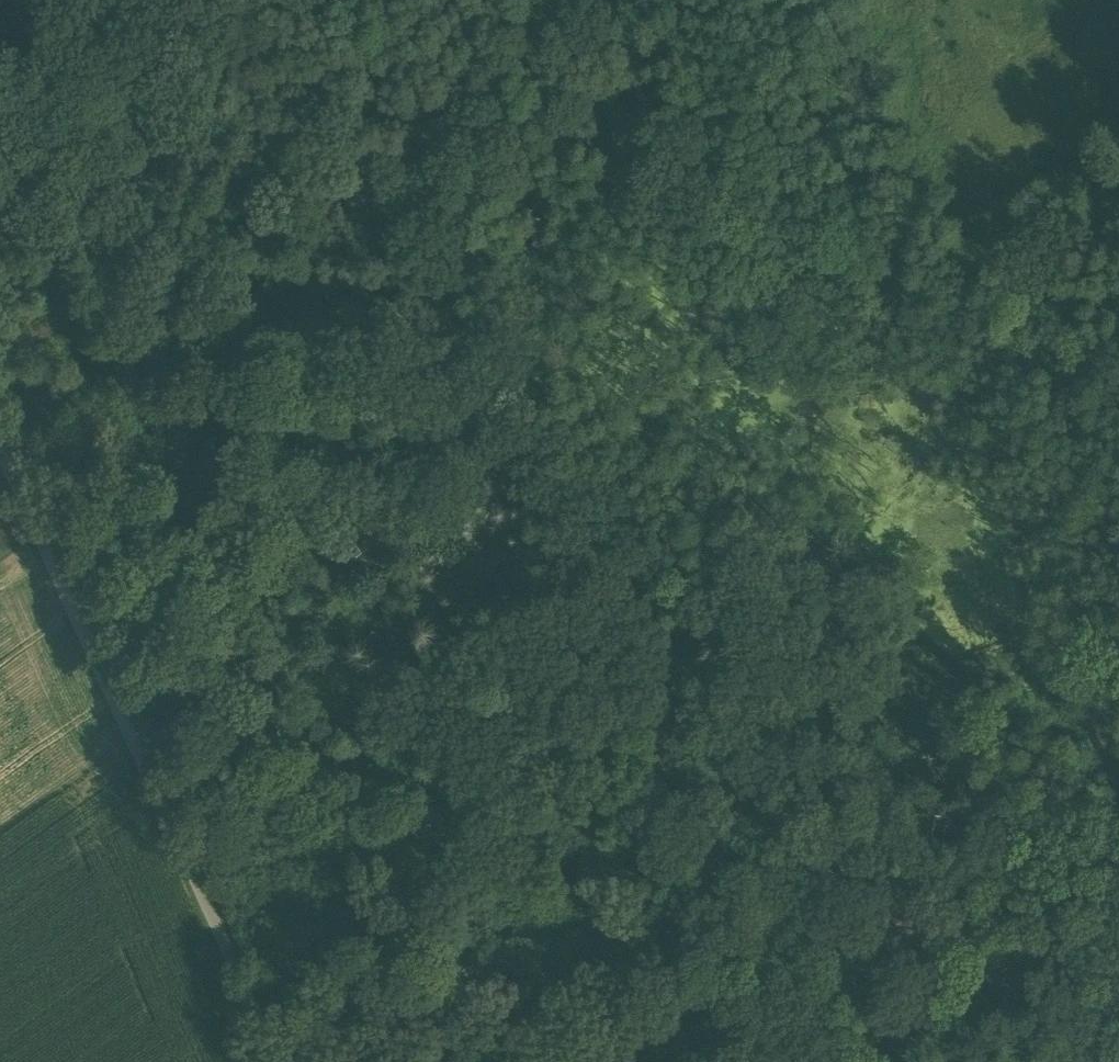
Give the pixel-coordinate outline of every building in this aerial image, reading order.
[(329,695),(317,704),(324,714),(336,705),(329,695)] [(110,739),(99,745),(104,754),(115,749),(110,739)]
